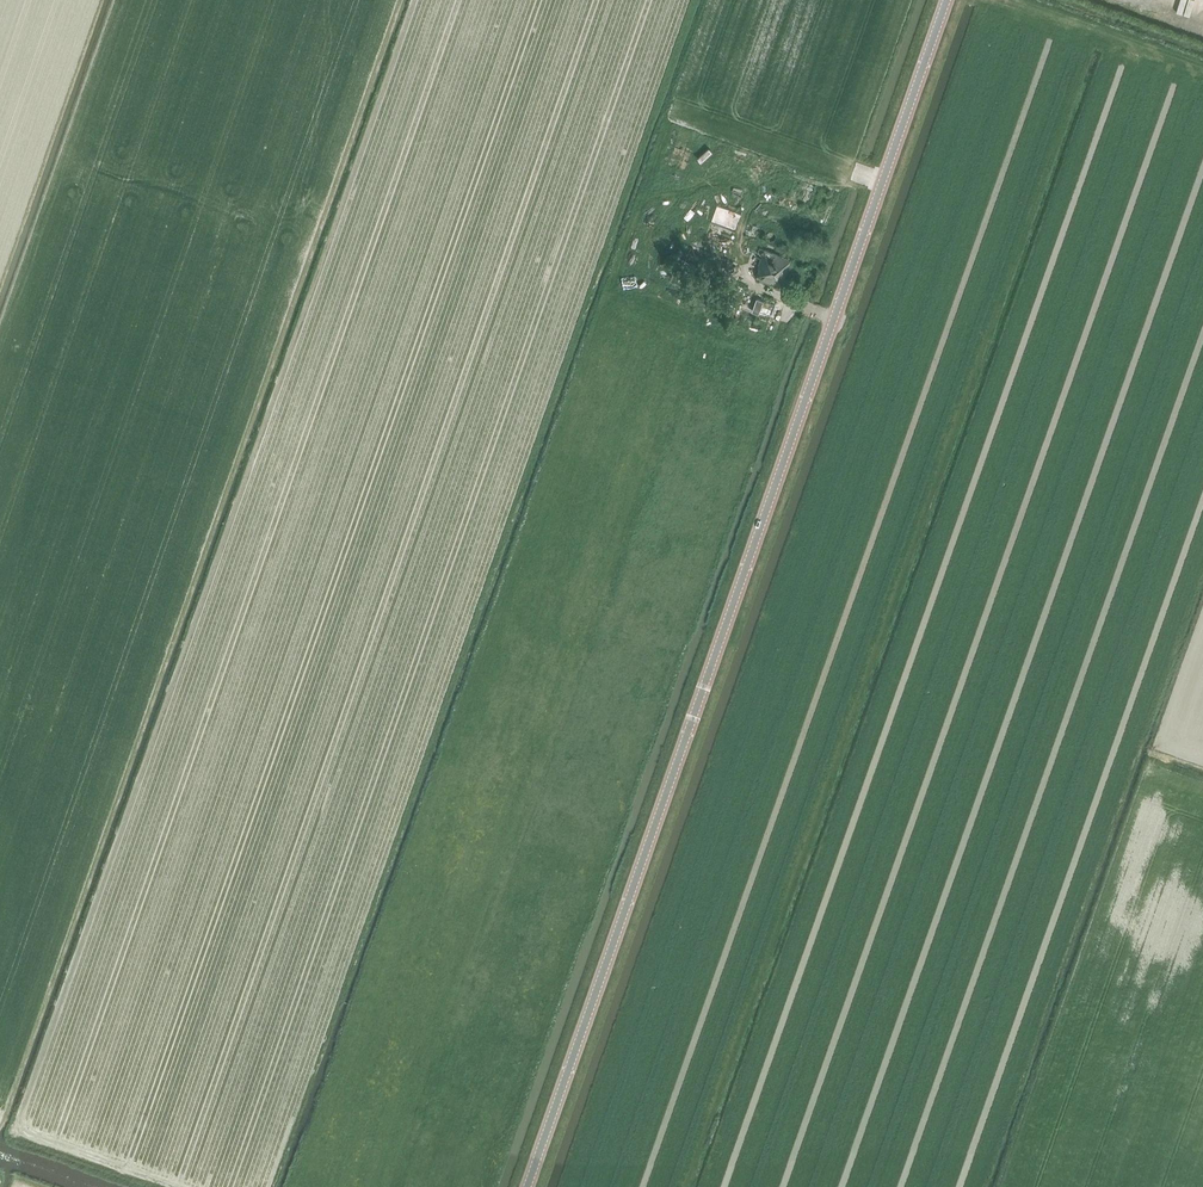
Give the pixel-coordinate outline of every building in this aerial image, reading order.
[(1184,9),(1171,5),(1169,16),(1202,25),(1202,0),(1186,0),(1184,9)] [(694,214),(700,205),(695,201),(689,211),(694,214)] [(738,214),(740,206),(723,203),(720,218),(732,220),(734,213),(738,214)] [(658,218),(650,234),(663,240),(670,223),(658,218)] [(770,282),(771,281),(782,285),(791,259),(760,248),(757,256),(761,258),(758,267),(760,268),(757,278),(770,282)] [(669,280),(693,288),(699,273),(719,280),(724,265),(704,258),(679,250),(669,280)]
